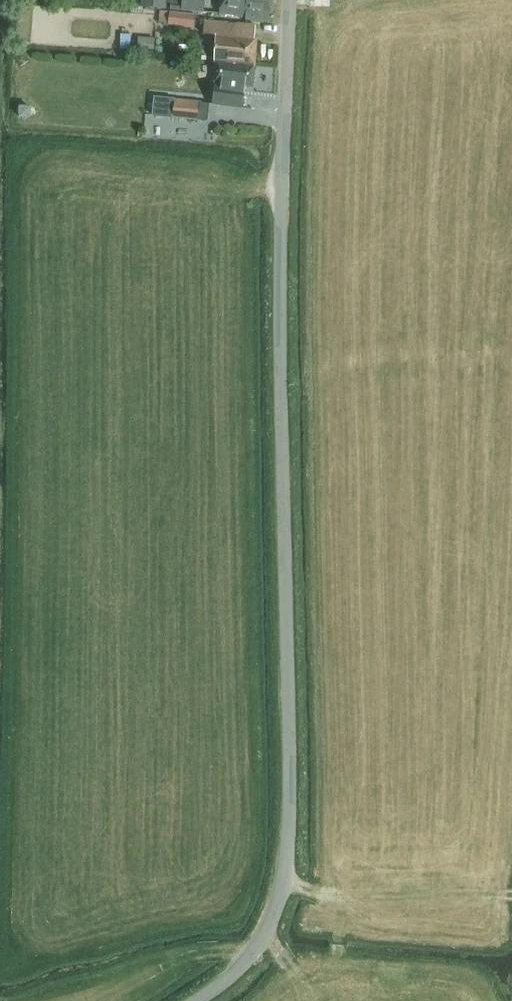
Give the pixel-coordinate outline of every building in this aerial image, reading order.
[(141,7),(166,9),(167,0),(141,0),(141,7)] [(205,0),(183,0),(182,10),(204,12),(205,0)] [(273,0),(222,0),(220,14),(247,17),(246,19),(270,21),(273,0)] [(191,15),(170,13),(169,26),(190,28),(191,15)] [(214,60),(217,61),(255,65),(258,38),(256,38),(257,25),(204,21),(203,34),(216,35),(214,60)] [(121,38),(120,50),(133,51),(134,39),(121,38)] [(155,51),(155,40),(144,39),(143,50),(155,51)] [(255,65),(217,61),(217,63),(215,82),(216,82),(213,104),(242,108),(245,85),(253,86),(255,65)] [(198,121),(199,103),(174,100),(172,118),(198,121)]
